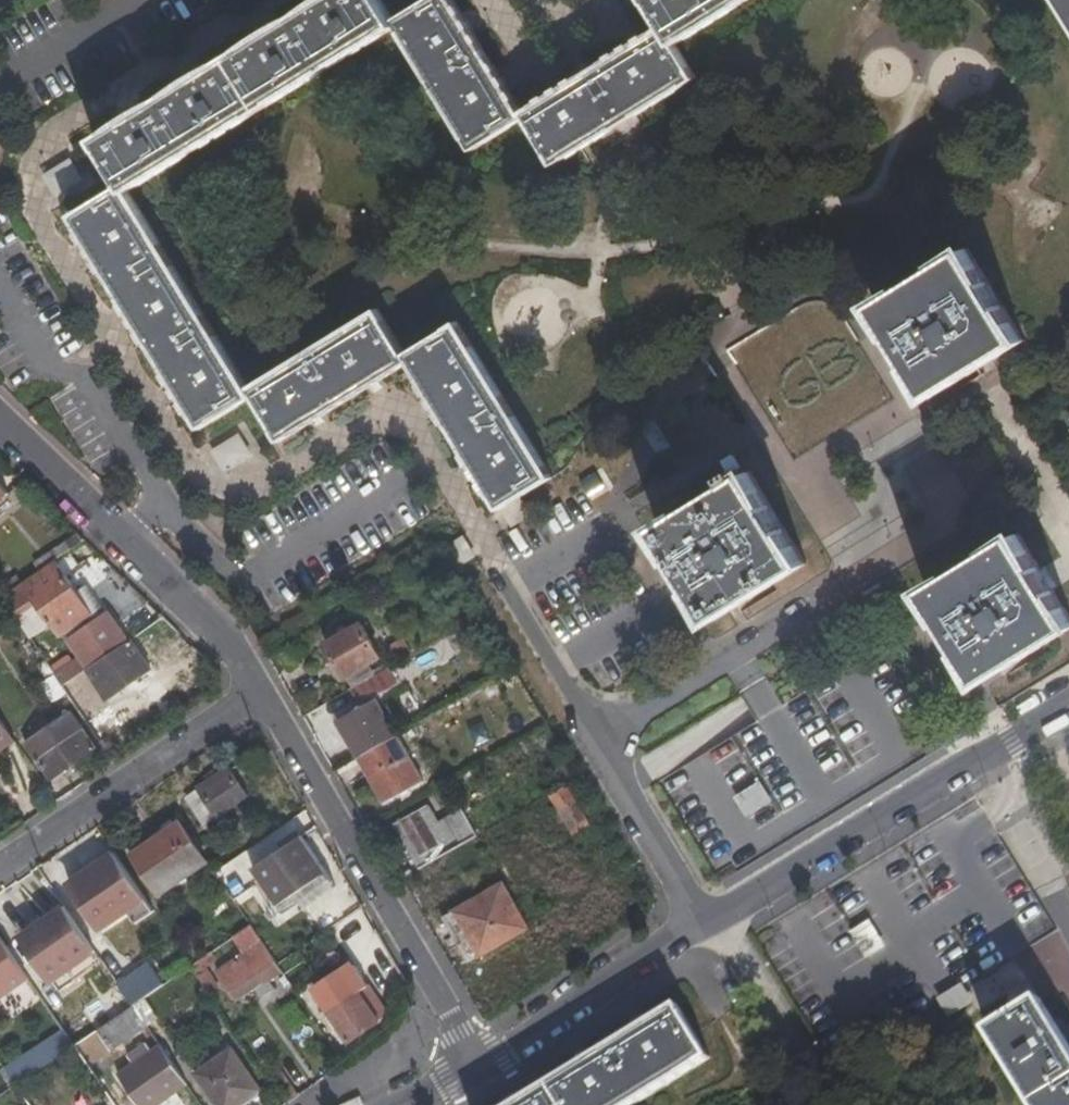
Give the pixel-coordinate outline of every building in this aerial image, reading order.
[(398,27),(395,22),(381,0),(326,0),(96,141),(124,186),(128,194),(398,27)] [(526,120),(523,114),(452,0),(431,0),(395,22),(398,27),(474,150),(526,120)] [(665,27),(674,44),(748,0),(648,0),(665,27)] [(1068,14),(1068,0),(1060,0),(1068,14)] [(696,78),(674,44),(665,27),(523,114),(526,120),(555,166),(696,78)] [(73,163),(45,175),(55,197),(83,185),(73,163)] [(250,389),(128,194),(124,186),(72,217),(201,429),(255,397),(250,389)] [(878,305),(935,396),(1023,341),(968,251),(878,305)] [(281,441),(409,364),(405,355),(377,311),(250,389),(255,397),(281,441)] [(409,364),(500,509),(521,497),(551,477),(458,324),(405,355),(409,364)] [(639,425),(657,455),(668,449),(650,418),(639,425)] [(223,438),(221,455),(248,458),(250,441),(223,438)] [(734,484),(747,477),(742,470),(729,477),(734,484)] [(747,477),(734,484),(661,530),(716,619),(806,564),(751,474),(747,477)] [(525,504),(521,497),(500,509),(510,527),(531,515),(525,504)] [(910,558),(988,687),(1068,632),(1068,587),(1013,499),(910,558)] [(55,562),(85,542),(77,533),(34,562),(39,572),(55,562)] [(56,565),(3,600),(18,621),(39,606),(60,636),(65,632),(91,615),(56,565)] [(0,588),(0,594),(2,597),(24,583),(18,576),(0,588)] [(108,614),(105,608),(91,615),(65,632),(70,640),(108,614)] [(128,643),(108,614),(70,640),(90,668),(128,643)] [(177,631),(164,618),(131,640),(148,665),(177,631)] [(361,626),(327,645),(353,688),(375,677),(368,664),(380,659),(361,626)] [(128,643),(90,668),(86,671),(109,702),(153,672),(148,665),(131,640),(128,643)] [(397,685),(389,669),(375,677),(353,688),(328,703),(359,758),(396,738),(374,698),(397,685)] [(116,711),(158,680),(153,672),(109,702),(116,711)] [(28,745),(51,781),(99,749),(74,713),(28,745)] [(16,740),(0,717),(0,752),(16,740)] [(398,736),(396,738),(359,758),(384,804),(424,781),(398,736)] [(185,797),(205,826),(246,797),(228,769),(185,797)] [(573,836),(588,828),(565,786),(549,796),(558,810),(551,812),(559,826),(565,823),(573,836)] [(748,819),(773,804),(763,786),(738,801),(748,819)] [(442,824),(440,820),(430,827),(421,811),(402,822),(408,834),(400,838),(415,862),(470,829),(465,823),(468,821),(463,812),(442,824)] [(159,894),(207,861),(181,823),(133,856),(159,894)] [(253,871),(278,907),(327,872),(302,837),(253,871)] [(114,857),(64,890),(101,944),(150,911),(114,857)] [(284,916),(334,882),(327,872),(278,907),(284,916)] [(452,915),(476,957),(529,926),(507,884),(452,915)] [(72,913),(67,907),(36,927),(42,932),(72,913)] [(72,913),(42,932),(36,927),(25,935),(25,944),(59,993),(104,962),(72,913)] [(263,943),(252,926),(235,938),(246,956),(263,943)] [(854,935),(865,960),(879,954),(869,929),(854,935)] [(29,979),(0,937),(0,998),(29,979)] [(278,964),(263,943),(246,956),(219,972),(237,998),(281,969),(278,964)] [(217,961),(212,953),(192,967),(212,995),(222,989),(208,968),(217,961)] [(134,1006),(192,967),(184,954),(152,976),(146,967),(120,985),(134,1006)] [(310,997),(350,1053),(394,1022),(354,965),(310,997)] [(159,993),(166,1004),(180,995),(173,984),(159,993)] [(1032,1104),(1068,1104),(1068,1046),(1041,1000),(989,1033),(1032,1104)] [(710,1058),(678,1005),(520,1104),(634,1104),(710,1058)] [(149,1028),(134,1006),(99,1030),(113,1051),(149,1028)] [(80,1048),(89,1062),(106,1050),(97,1037),(80,1048)] [(186,1084),(161,1046),(121,1073),(144,1104),(157,1104),(186,1084)] [(220,1104),(237,1104),(259,1089),(232,1051),(198,1075),(220,1104)] [(272,1081),(289,1104),(290,1104),(301,1097),(284,1073),(272,1081)]
